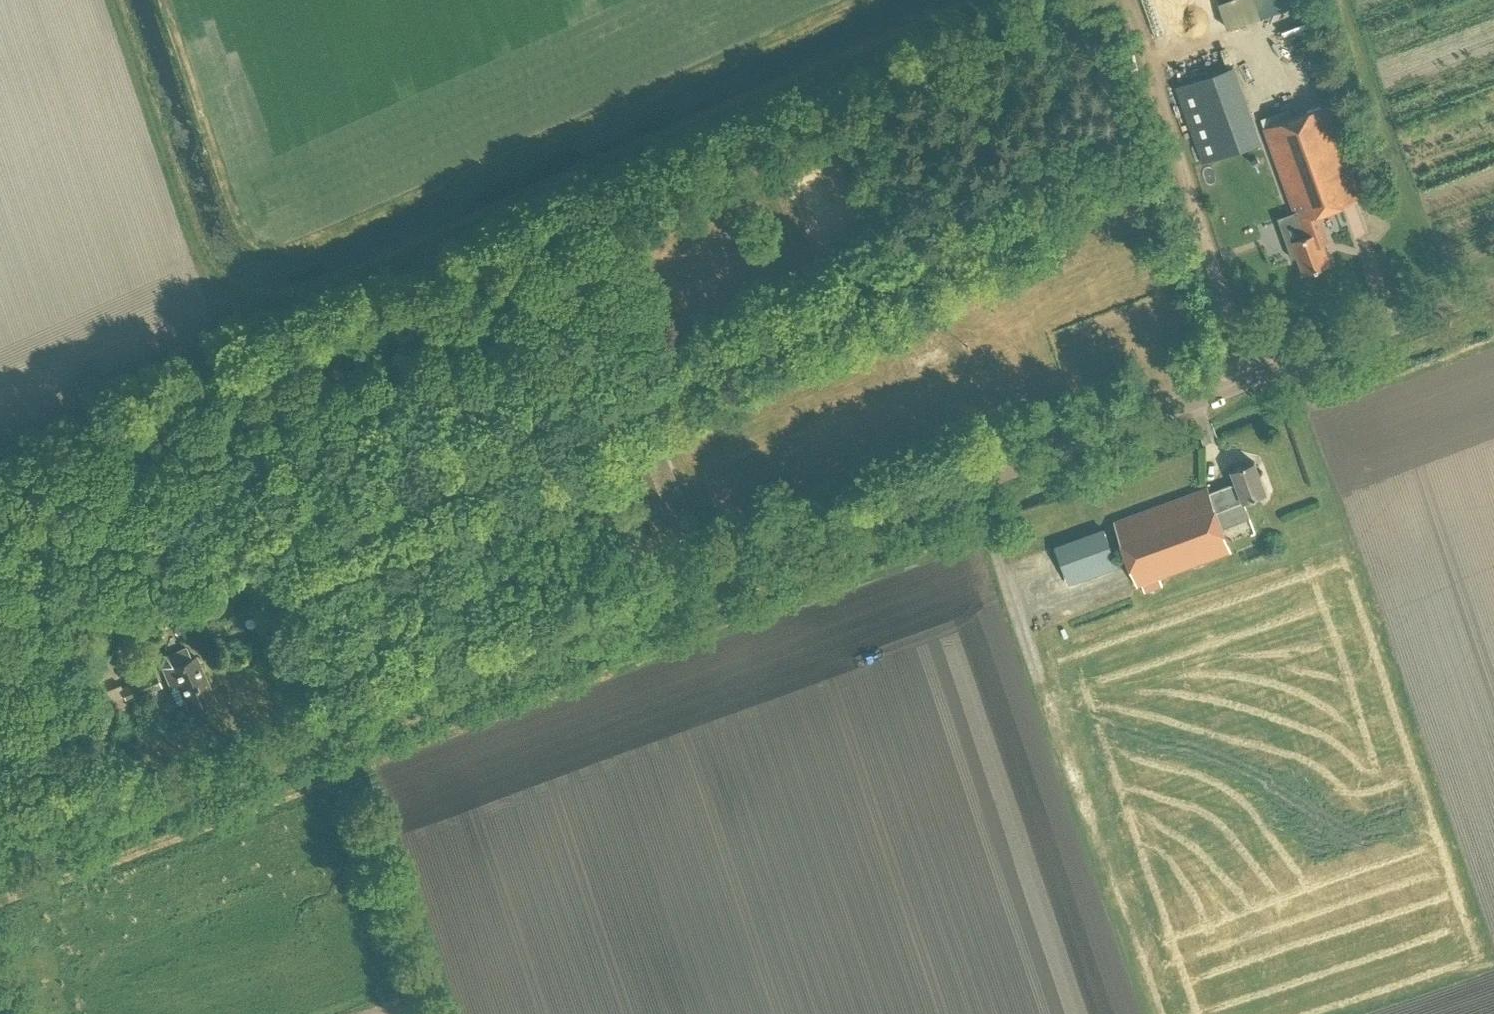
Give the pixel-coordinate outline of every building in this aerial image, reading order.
[(1225,2),(1232,26),(1256,19),(1251,0),(1232,0),(1225,2)] [(1239,66),(1176,87),(1200,161),(1263,140),(1239,66)] [(1330,103),(1265,126),(1304,236),(1287,242),(1293,257),(1298,255),(1305,272),(1331,263),(1324,242),(1330,240),(1321,213),(1364,197),(1330,103)] [(1208,484),(1115,519),(1139,582),(1233,547),(1226,526),(1249,518),(1243,500),(1267,491),(1256,460),(1233,469),(1237,481),(1211,491),(1208,484)] [(1104,529),(1055,545),(1069,586),(1118,569),(1104,529)] [(193,657),(188,659),(184,649),(164,658),(159,665),(168,684),(177,680),(190,712),(213,702),(193,657)] [(155,672),(120,686),(126,700),(161,686),(155,672)]
